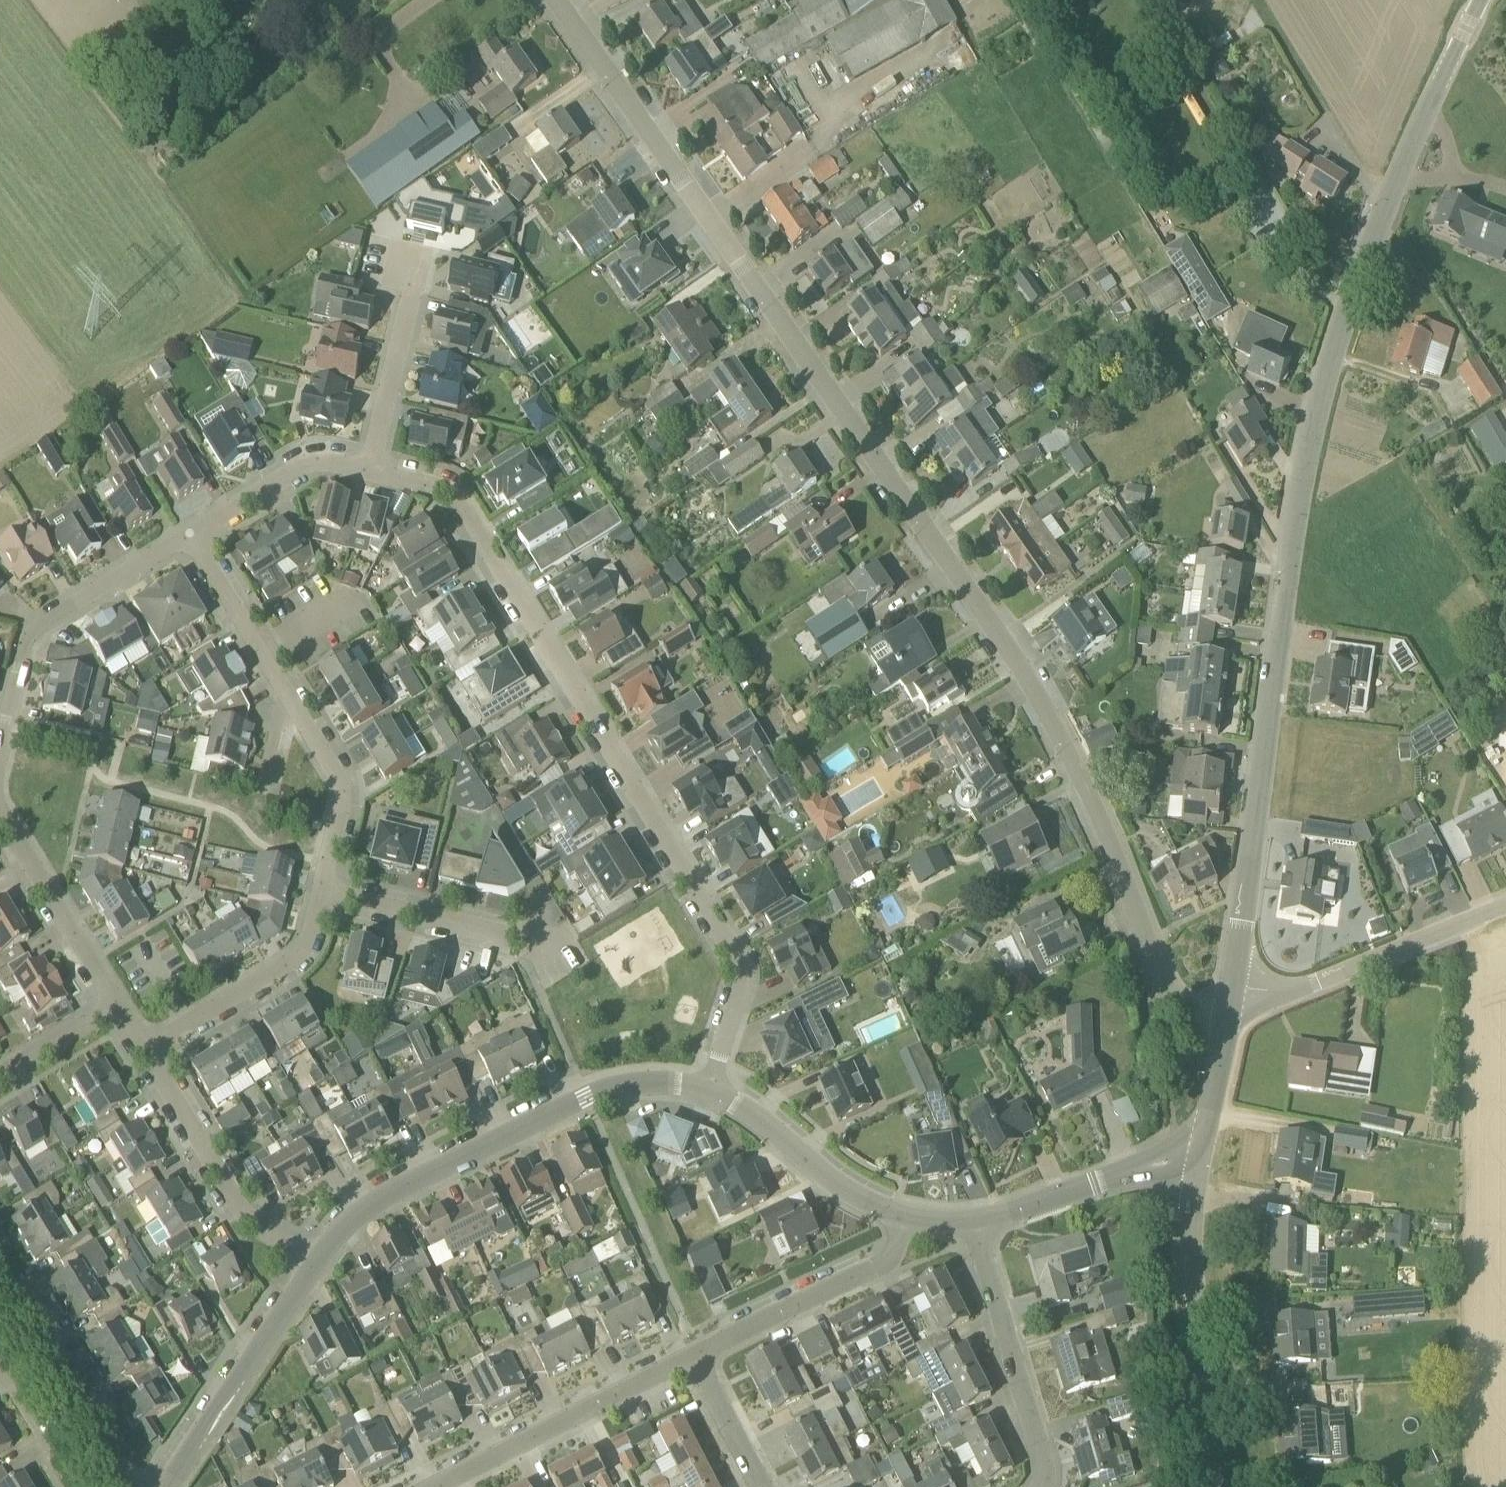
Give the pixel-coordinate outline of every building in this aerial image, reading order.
[(704,32),(682,0),(673,0),(638,25),(657,52),(680,36),(686,44),(704,32)] [(794,19),(809,45),(890,0),(799,0),(787,7),(794,19)] [(922,44),(900,5),(830,44),(852,82),(922,44)] [(809,45),(794,19),(746,45),(761,72),(809,45)] [(704,32),(686,44),(692,53),(669,69),(687,96),(711,79),(728,67),(704,32)] [(519,53),(509,60),(496,41),(479,53),(493,73),(495,71),(505,86),(480,104),(492,121),(517,103),(514,98),(538,80),(519,53)] [(759,128),(769,121),(771,119),(764,110),(753,118),(739,97),(705,121),(725,151),(759,128)] [(379,210),(481,137),(465,114),(449,126),(435,107),(349,168),(379,210)] [(769,121),(772,124),(785,146),(802,135),(788,114),(785,110),(771,119),(769,121)] [(526,142),(538,159),(533,162),(549,185),(569,172),(560,158),(581,143),(563,116),(540,132),(526,142)] [(759,128),(725,151),(746,181),(769,165),(753,142),(764,135),(759,128)] [(1310,158),(1287,143),(1276,136),(1264,156),(1298,178),(1299,175),(1309,182),(1303,192),(1317,201),(1320,195),(1333,203),(1347,182),(1321,164),(1316,172),(1306,165),(1310,158)] [(494,156),(485,143),(475,149),(484,163),(494,156)] [(840,151),(830,157),(810,170),(819,185),(840,173),(850,166),(840,151)] [(880,164),(896,186),(904,181),(888,158),(880,164)] [(567,183),(576,193),(601,173),(592,162),(567,183)] [(516,176),(507,194),(524,202),(532,185),(516,176)] [(456,200),(434,194),(424,181),(395,201),(405,215),(412,216),(409,230),(444,238),(446,226),(463,230),(468,211),(454,207),(456,200)] [(764,207),(780,229),(804,212),(823,199),(812,183),(803,189),(799,182),(764,207)] [(902,191),(857,222),(874,248),(905,227),(898,217),(913,207),(902,191)] [(617,194),(593,209),(594,211),(567,230),(584,254),(611,236),(612,237),(636,220),(617,194)] [(1479,243),(1505,254),(1505,223),(1475,210),(1476,209),(1448,198),(1434,231),(1461,243),(1459,250),(1474,256),(1479,243)] [(859,199),(853,204),(833,217),(842,231),(862,217),(869,212),(859,199)] [(500,229),(488,211),(481,209),(475,233),(489,236),(497,231),(500,229)] [(804,212),(780,229),(795,251),(819,233),(829,226),(822,216),(812,223),(804,212)] [(497,231),(482,241),(490,253),(505,243),(497,231)] [(336,245),(360,251),(364,236),(353,233),(336,245)] [(666,264),(663,260),(661,262),(657,256),(659,254),(658,252),(654,254),(645,241),(621,258),(623,261),(609,271),(624,294),(634,286),(643,299),(663,284),(665,287),(679,277),(669,262),(666,264)] [(1166,253),(1200,312),(1222,299),(1187,241),(1166,253)] [(810,272),(828,297),(853,280),(843,266),(859,254),(851,243),(835,254),(810,272)] [(452,289),(452,291),(474,297),(473,301),(490,305),(491,301),(494,302),(501,277),(512,280),(516,265),(491,259),(488,271),(464,265),(462,274),(456,272),(456,274),(452,273),(448,288),(452,289)] [(858,340),(905,306),(893,289),(887,294),(882,287),(889,283),(891,285),(914,269),(906,259),(874,281),(881,292),(876,295),(875,293),(849,311),(856,320),(848,326),(858,340)] [(1028,267),(1014,276),(1030,305),(1045,297),(1028,267)] [(1169,271),(1138,289),(1156,319),(1187,301),(1169,271)] [(363,289),(353,286),(324,280),(319,303),(335,307),(331,322),(370,331),(376,306),(360,302),(363,289)] [(488,318),(484,312),(451,303),(447,317),(445,316),(443,323),(440,322),(434,344),(451,349),(450,352),(468,357),(476,325),(488,318)] [(882,357),(907,340),(900,330),(918,317),(910,304),(906,307),(905,306),(858,340),(867,354),(875,348),(882,357)] [(1129,318),(1122,307),(1112,313),(1119,324),(1129,318)] [(656,327),(673,350),(709,325),(700,312),(687,320),(681,311),(656,327)] [(1255,360),(1249,373),(1281,387),(1282,383),(1286,383),(1289,375),(1287,372),(1292,361),(1277,355),(1286,335),(1249,319),(1235,351),(1255,360)] [(940,331),(932,321),(925,326),(911,335),(919,345),(940,331)] [(1405,331),(1393,368),(1421,376),(1422,372),(1442,379),(1456,333),(1417,321),(1413,333),(1405,331)] [(644,322),(621,336),(628,347),(651,334),(644,322)] [(709,325),(673,350),(683,365),(671,374),(677,382),(690,374),(713,358),(707,348),(719,339),(709,325)] [(358,351),(361,337),(326,329),(322,344),(326,345),(319,373),(356,381),(363,352),(358,351)] [(946,341),(944,338),(940,331),(919,345),(926,356),(946,341)] [(230,361),(212,358),(221,373),(230,361)] [(464,380),(468,365),(435,358),(431,375),(429,374),(423,401),(459,410),(466,381),(464,380)] [(894,391),(903,405),(937,382),(920,358),(883,384),(890,394),(894,391)] [(164,360),(150,369),(158,383),(172,374),(164,360)] [(1478,363),(1459,375),(1482,410),(1502,397),(1478,363)] [(731,408),(755,392),(736,365),(712,382),(692,397),(700,409),(721,394),(731,408)] [(541,388),(554,379),(544,366),(531,376),(541,388)] [(953,405),(947,396),(961,386),(951,372),(937,382),(903,405),(913,418),(908,421),(915,431),(953,405)] [(1020,389),(1013,379),(997,391),(1004,400),(1020,389)] [(345,430),(351,403),(352,401),(344,400),(347,387),(315,380),(312,392),(309,392),(303,420),(317,423),(316,427),(330,430),(331,427),(345,430)] [(978,386),(969,392),(956,401),(964,411),(985,396),(996,389),(990,380),(979,388),(978,386)] [(651,413),(680,395),(672,384),(644,403),(651,413)] [(773,418),(755,392),(731,408),(709,423),(727,450),(749,435),(773,418)] [(687,406),(680,395),(651,413),(659,424),(687,406)] [(153,405),(155,408),(172,435),(185,427),(167,396),(153,405)] [(544,396),(523,409),(540,437),(561,424),(544,396)] [(213,417),(219,426),(203,436),(226,473),(249,459),(246,453),(254,448),(250,442),(261,435),(240,401),(213,417)] [(949,470),(982,447),(1000,434),(986,415),(993,409),(988,401),(962,419),(966,424),(940,441),(927,451),(934,460),(939,456),(949,470)] [(1258,427),(1267,422),(1255,402),(1232,416),(1241,430),(1227,439),(1242,464),(1269,451),(1258,427)] [(464,446),(470,421),(432,412),(429,423),(418,421),(412,448),(428,451),(427,454),(442,457),(443,455),(447,456),(450,442),(464,446)] [(1495,469),(1505,463),(1505,433),(1496,414),(1472,427),(1495,469)] [(102,436),(105,441),(120,467),(134,458),(115,428),(102,436)] [(170,466),(157,474),(166,490),(170,487),(179,501),(204,486),(186,457),(189,456),(178,437),(159,448),(170,466)] [(53,439),(38,448),(58,479),(72,470),(53,439)] [(755,443),(722,466),(711,473),(721,488),(732,480),(765,458),(755,443)] [(1078,475),(1095,464),(1080,443),(1063,454),(1078,475)] [(982,447),(949,470),(959,484),(966,479),(972,488),(998,470),(982,447)] [(1038,447),(1026,455),(1004,467),(1011,478),(1044,457),(1038,447)] [(695,481),(720,464),(711,450),(685,467),(695,481)] [(746,511),(730,522),(740,537),(795,500),(818,483),(799,456),(776,473),(786,488),(765,503),(764,501),(746,511)] [(548,478),(550,474),(550,471),(545,463),(542,462),(538,462),(535,464),(531,458),(517,467),(515,465),(499,474),(501,477),(488,485),(490,489),(487,490),(495,502),(497,501),(499,504),(505,501),(510,509),(517,505),(524,516),(554,498),(548,485),(545,480),(548,478)] [(119,497),(106,505),(115,521),(119,518),(128,533),(152,518),(135,489),(138,487),(126,468),(108,480),(119,497)] [(0,475),(0,494),(11,487),(3,473),(0,475)] [(1237,482),(1224,489),(1239,513),(1251,506),(1237,482)] [(1128,488),(1126,504),(1146,507),(1148,490),(1128,488)] [(350,552),(356,528),(344,525),(351,499),(348,498),(347,494),(340,493),(337,496),(327,493),(318,528),(315,543),(350,552)] [(93,535),(104,528),(106,527),(88,498),(63,514),(70,526),(54,536),(64,553),(68,550),(77,564),(101,549),(93,535)] [(373,541),(371,549),(382,555),(400,521),(388,515),(390,508),(381,506),(382,503),(371,500),(370,504),(367,503),(359,538),(373,541)] [(989,528),(1004,550),(1042,523),(1026,501),(989,528)] [(1234,508),(1219,506),(1213,546),(1245,550),(1249,522),(1232,520),(1234,508)] [(1118,545),(1131,537),(1111,507),(1098,516),(1118,545)] [(812,511),(787,528),(806,555),(817,548),(826,561),(841,551),(838,547),(855,536),(837,511),(819,522),(812,511)] [(598,522),(607,536),(623,527),(614,512),(598,522)] [(543,551),(554,568),(577,555),(566,537),(569,535),(557,514),(520,537),(532,558),(543,551)] [(285,523),(260,538),(278,568),(289,561),(300,571),(316,561),(305,521),(289,530),(285,523)] [(432,538),(435,536),(426,522),(413,529),(409,526),(403,535),(396,540),(403,551),(396,565),(406,581),(436,562),(430,551),(437,547),(432,538)] [(1004,550),(1019,572),(1057,545),(1042,523),(1004,550)] [(14,572),(21,584),(46,569),(42,562),(53,556),(36,527),(25,534),(23,532),(0,546),(0,550),(6,559),(1,562),(9,575),(14,572)] [(743,547),(754,561),(779,543),(769,528),(743,547)] [(627,529),(610,537),(620,552),(636,542),(627,529)] [(293,591),(278,568),(260,538),(239,552),(257,581),(269,574),(276,585),(264,593),(271,604),(293,591)] [(1057,545),(1019,572),(1035,593),(1072,567),(1057,545)] [(1194,593),(1206,595),(1238,599),(1242,572),(1223,570),(1224,558),(1186,552),(1184,566),(1197,568),(1194,593)] [(413,619),(419,615),(434,606),(428,596),(460,577),(454,568),(457,566),(451,556),(448,558),(447,556),(436,562),(406,581),(413,593),(401,601),(413,619)] [(666,568),(664,569),(674,582),(685,574),(675,561),(673,562),(666,568)] [(580,571),(577,567),(563,575),(565,580),(551,589),(566,613),(580,604),(589,618),(617,600),(601,574),(589,581),(582,570),(580,571)] [(830,588),(843,606),(793,638),(815,672),(870,637),(858,618),(894,593),(877,568),(851,585),(846,577),(830,588)] [(653,600),(668,592),(657,573),(642,582),(653,600)] [(162,594),(158,596),(191,649),(201,644),(192,628),(205,620),(179,578),(163,588),(162,594)] [(1234,628),(1238,599),(1206,595),(1202,621),(1190,619),(1181,619),(1179,632),(1213,636),(1215,625),(1234,628)] [(191,649),(158,596),(155,597),(149,596),(133,606),(137,613),(153,639),(159,648),(173,640),(182,655),(191,649)] [(448,638),(484,617),(471,598),(450,610),(443,600),(434,606),(419,615),(430,633),(441,626),(448,638)] [(1107,639),(1083,604),(1055,623),(1079,658),(1107,639)] [(647,653),(622,611),(580,637),(596,663),(604,658),(613,673),(647,653)] [(110,614),(101,620),(123,657),(146,643),(153,639),(137,613),(126,619),(122,613),(112,619),(110,616),(111,616),(110,614)] [(497,638),(484,617),(448,638),(456,651),(445,658),(456,677),(481,662),(474,651),(497,638)] [(89,643),(72,653),(99,672),(123,657),(101,620),(92,627),(93,627),(95,630),(84,636),(89,643)] [(689,624),(661,641),(671,659),(700,642),(689,624)] [(881,638),(866,648),(892,690),(902,683),(917,673),(911,662),(931,649),(914,624),(884,643),(881,638)] [(1211,652),(1213,636),(1179,632),(1182,633),(1181,646),(1186,647),(1211,652)] [(146,643),(152,652),(159,648),(153,639),(146,643)] [(393,639),(383,645),(389,656),(400,649),(393,639)] [(1393,643),(1391,657),(1403,678),(1420,668),(1406,645),(1393,643)] [(203,691),(240,668),(234,658),(233,659),(234,660),(231,662),(225,652),(218,656),(211,645),(189,658),(196,669),(192,672),(203,691)] [(1377,651),(1350,648),(1331,645),(1328,665),(1318,663),(1312,710),(1349,715),(1349,713),(1368,716),(1377,651)] [(97,680),(99,672),(72,653),(67,671),(54,668),(50,681),(48,678),(47,678),(40,687),(86,699),(91,678),(97,680)] [(332,689),(361,672),(349,653),(320,670),(332,689)] [(1193,664),(1178,662),(1176,675),(1191,677),(1190,690),(1225,694),(1229,659),(1194,655),(1193,664)] [(402,673),(413,667),(407,658),(397,664),(402,673)] [(462,687),(471,701),(486,726),(528,701),(520,687),(525,684),(518,673),(520,669),(515,661),(511,661),(509,658),(478,677),(462,687)] [(246,678),(240,668),(203,691),(209,700),(197,708),(202,717),(217,715),(250,710),(241,694),(247,690),(241,679),(245,678),(246,678)] [(653,719),(669,710),(670,709),(662,694),(646,669),(613,689),(628,715),(636,710),(644,725),(653,719)] [(917,673),(902,683),(913,702),(920,698),(929,712),(948,701),(950,705),(966,695),(963,689),(957,693),(944,670),(923,683),(917,673)] [(332,689),(343,709),(372,692),(361,672),(332,689)] [(424,694),(411,673),(401,680),(407,689),(406,690),(412,701),(424,694)] [(1220,736),(1225,694),(1190,690),(1191,677),(1176,675),(1170,727),(1185,729),(1185,732),(1220,736)] [(142,688),(139,700),(156,690),(151,683),(142,688)] [(83,710),(86,699),(40,687),(42,699),(44,699),(46,698),(43,711),(51,713),(48,725),(91,736),(95,719),(83,710)] [(372,692),(343,709),(355,728),(384,711),(372,692)] [(679,718),(702,703),(696,693),(673,707),(679,718)] [(217,715),(211,742),(256,753),(253,742),(250,742),(253,730),(245,728),(250,710),(217,715)] [(435,726),(445,720),(440,711),(429,717),(435,726)] [(751,715),(735,721),(740,733),(756,726),(751,715)] [(1438,746),(1459,733),(1448,715),(1427,729),(1438,746)] [(703,730),(705,720),(695,717),(694,716),(682,723),(650,743),(655,751),(651,753),(659,766),(663,764),(664,767),(687,753),(694,765),(716,751),(703,730)] [(887,737),(895,750),(925,731),(917,719),(887,737)] [(458,742),(445,722),(434,729),(448,752),(460,746),(458,742)] [(953,755),(962,769),(998,748),(990,732),(982,737),(974,722),(943,739),(953,755)] [(517,742),(540,780),(571,761),(548,723),(517,742)] [(375,761),(404,744),(392,724),(363,742),(375,761)] [(773,751),(758,726),(734,741),(744,756),(751,751),(757,760),(773,751)] [(1089,728),(1080,733),(1084,742),(1091,758),(1120,744),(1113,728),(1093,737),(1089,728)] [(925,731),(895,750),(904,765),(936,746),(927,730),(925,731)] [(173,736),(158,732),(155,744),(170,747),(173,736)] [(466,756),(483,746),(475,732),(458,742),(460,746),(464,752),(466,756)] [(248,762),(256,753),(211,742),(205,764),(210,765),(207,778),(232,783),(235,771),(243,773),(246,761),(248,762)] [(404,744),(375,761),(387,781),(415,764),(404,744)] [(461,764),(464,752),(460,746),(448,752),(438,759),(461,764)] [(984,798),(982,794),(1006,782),(997,767),(1006,762),(998,748),(962,769),(953,775),(962,787),(958,790),(955,796),(955,801),(957,807),(962,812),(966,814),(970,815),(973,814),(978,812),(980,809),(982,807),(984,803),(984,798)] [(1176,751),(1172,787),(1223,793),(1226,769),(1223,769),(1225,756),(1176,751)] [(816,783),(803,764),(793,771),(806,790),(816,783)] [(748,802),(736,782),(713,784),(705,772),(674,790),(688,812),(690,811),(693,816),(700,812),(708,826),(748,802)] [(783,807),(797,798),(784,778),(770,788),(783,807)] [(479,780),(464,789),(480,814),(495,805),(479,780)] [(561,824),(596,802),(584,782),(561,795),(555,785),(531,800),(543,820),(555,813),(561,824)] [(1220,816),(1223,793),(1172,787),(1170,798),(1186,800),(1182,825),(1207,828),(1209,815),(1220,816)] [(819,792),(802,802),(826,844),(844,835),(838,824),(844,820),(832,798),(824,802),(819,792)] [(99,819),(134,828),(139,807),(104,798),(99,819)] [(569,862),(588,850),(597,844),(591,834),(609,823),(596,802),(561,824),(567,834),(556,841),(569,862)] [(1400,811),(1409,827),(1423,819),(1415,803),(1400,811)] [(1502,810),(1461,831),(1457,824),(1441,832),(1459,866),(1473,859),(1475,863),(1505,847),(1505,819),(1502,810)] [(99,819),(93,840),(128,849),(134,828),(99,819)] [(383,831),(375,864),(379,865),(381,868),(391,871),(394,869),(413,873),(414,868),(430,871),(440,827),(410,820),(402,836),(383,831)] [(1048,853),(1033,821),(1020,827),(1017,822),(982,839),(1001,877),(1012,871),(1013,875),(1031,866),(1029,862),(1048,853)] [(1304,822),(1302,838),(1333,843),(1336,827),(1304,822)] [(739,825),(707,844),(723,869),(729,865),(738,879),(774,856),(759,832),(748,839),(739,825)] [(811,854),(825,845),(817,831),(802,840),(811,854)] [(494,833),(490,849),(486,866),(446,856),(440,880),(479,890),(479,896),(509,897),(526,887),(494,833)] [(1202,852),(1182,862),(1198,894),(1219,884),(1210,866),(1222,861),(1210,838),(1198,844),(1202,852)] [(128,849),(93,840),(88,861),(123,870),(128,849)] [(861,840),(829,856),(845,889),(877,873),(861,840)] [(1408,894),(1438,881),(1427,855),(1410,862),(1401,841),(1389,847),(1397,868),(1408,894)] [(588,850),(569,862),(562,865),(571,879),(588,868),(599,886),(634,864),(621,843),(594,860),(588,850)] [(911,866),(919,883),(948,869),(940,853),(911,866)] [(293,867),(258,859),(253,880),(288,888),(293,867)] [(86,860),(79,885),(120,879),(123,870),(88,861),(86,860)] [(1176,905),(1198,894),(1182,862),(1150,877),(1158,893),(1168,888),(1176,905)] [(594,903),(606,923),(635,906),(629,896),(647,885),(634,864),(599,886),(605,896),(594,903)] [(1285,893),(1282,914),(1299,916),(1299,920),(1312,922),(1313,918),(1322,920),(1324,904),(1336,906),(1341,874),(1289,866),(1287,882),(1285,882),(1283,893),(1285,893)] [(766,875),(737,893),(749,912),(751,911),(757,921),(765,916),(773,928),(808,907),(776,890),(766,875)] [(125,886),(120,879),(79,885),(93,907),(95,906),(125,886)] [(283,909),(288,888),(253,880),(248,902),(283,909)] [(95,906),(107,924),(137,905),(125,886),(95,906)] [(22,918),(18,910),(13,914),(5,901),(0,904),(0,931),(22,918)] [(286,910),(283,909),(248,902),(246,910),(238,915),(257,946),(258,948),(280,935),(286,910)] [(148,924),(137,905),(107,924),(118,943),(148,924)] [(1085,947),(1077,930),(1071,918),(1062,922),(1055,906),(1016,924),(1029,955),(1042,949),(1049,965),(1085,947)] [(239,957),(257,946),(238,915),(220,926),(239,957)] [(0,931),(0,973),(8,969),(26,958),(19,947),(29,940),(22,928),(27,925),(22,918),(0,931)] [(579,939),(591,933),(584,922),(573,929),(579,939)] [(220,926),(202,937),(220,968),(239,957),(220,926)] [(782,965),(786,974),(790,972),(798,988),(832,972),(817,940),(808,944),(801,929),(784,937),(786,940),(770,949),(778,966),(782,965)] [(220,968),(202,937),(183,949),(201,980),(220,968)] [(384,1002),(394,965),(380,962),(383,946),(377,945),(377,942),(363,938),(362,941),(355,939),(351,952),(348,951),(345,965),(347,966),(344,978),(361,983),(358,995),(384,1002)] [(418,955),(414,974),(410,973),(405,991),(438,999),(444,1009),(482,985),(473,972),(451,986),(442,983),(447,962),(418,955)] [(0,973),(0,983),(5,992),(19,989),(26,1000),(56,982),(51,973),(43,963),(15,980),(8,969),(0,973)] [(61,990),(56,982),(26,1000),(32,1011),(23,1022),(30,1033),(40,1028),(43,1033),(56,1025),(53,1019),(49,1012),(66,1002),(60,991),(61,990)] [(840,982),(809,997),(817,1015),(849,999),(840,982)] [(304,1001),(285,1013),(302,1042),(322,1030),(304,1001)] [(1042,1086),(1056,1114),(1108,1088),(1095,1060),(1091,1009),(1067,1010),(1069,1040),(1075,1040),(1076,1069),(1042,1086)] [(991,1012),(980,1018),(986,1031),(997,1026),(991,1012)] [(283,1054),(302,1042),(285,1013),(265,1025),(283,1054)] [(496,1033),(517,1076),(538,1066),(534,1057),(546,1051),(536,1028),(530,1016),(518,1021),(514,1020),(505,1025),(502,1030),(496,1033)] [(770,1039),(763,1042),(776,1070),(783,1067),(786,1073),(819,1057),(801,1017),(767,1033),(770,1039)] [(424,1022),(409,1028),(424,1065),(438,1059),(424,1022)] [(378,1049),(382,1047),(405,1035),(406,1032),(386,1026),(378,1049)] [(355,1060),(371,1049),(359,1031),(343,1042),(355,1060)] [(1197,1032),(1188,1036),(1192,1048),(1202,1045),(1197,1032)] [(251,1033),(232,1045),(250,1074),(269,1062),(251,1033)] [(475,1044),(460,1051),(476,1085),(491,1078),(495,1087),(517,1076),(496,1033),(489,1036),(484,1035),(476,1039),(475,1044)] [(1297,1064),(1294,1063),(1290,1087),(1325,1093),(1328,1074),(1357,1078),(1360,1052),(1297,1043),(1294,1057),(1298,1058),(1297,1064)] [(230,1085),(250,1074),(232,1045),(213,1057),(230,1085)] [(344,1051),(335,1057),(342,1068),(351,1062),(344,1051)] [(460,1051),(436,1062),(424,1068),(445,1111),(468,1100),(465,1093),(477,1087),(476,1085),(460,1051)] [(211,1097),(230,1085),(213,1057),(194,1069),(211,1097)] [(72,1082),(85,1102),(116,1083),(104,1063),(72,1082)] [(353,1066),(337,1073),(342,1086),(358,1080),(353,1066)] [(424,1068),(388,1086),(404,1119),(405,1122),(418,1116),(422,1123),(445,1111),(424,1068)] [(854,1068),(822,1083),(840,1123),(873,1108),(854,1068)] [(326,1081),(319,1070),(310,1076),(317,1087),(326,1081)] [(116,1083),(85,1102),(97,1123),(93,1125),(99,1136),(120,1123),(114,1113),(129,1104),(116,1083)] [(404,1119),(388,1086),(366,1098),(350,1107),(356,1118),(374,1149),(378,1146),(382,1147),(383,1143),(395,1137),(389,1126),(404,1119)] [(943,1179),(943,1181),(955,1180),(954,1177),(958,1176),(957,1172),(975,1164),(943,1096),(928,1103),(940,1130),(934,1144),(920,1147),(913,1148),(916,1166),(923,1164),(926,1182),(943,1179)] [(1114,1103),(1124,1127),(1140,1120),(1129,1096),(1114,1103)] [(36,1104),(47,1122),(48,1125),(60,1118),(47,1097),(36,1104)] [(996,1157),(1022,1144),(1025,1142),(1022,1138),(1037,1131),(1022,1102),(1008,1109),(1006,1104),(990,1112),(972,1121),(982,1142),(987,1140),(996,1157)] [(273,1114),(266,1103),(257,1109),(264,1120),(273,1114)] [(218,1122),(226,1136),(251,1120),(243,1107),(218,1122)] [(1404,1136),(1406,1129),(1387,1125),(1390,1113),(1366,1108),(1362,1126),(1404,1136)] [(48,1125),(47,1122),(37,1129),(25,1111),(16,1116),(15,1113),(3,1120),(24,1156),(45,1144),(50,1152),(61,1145),(48,1125)] [(334,1113),(312,1125),(332,1158),(347,1150),(353,1160),(364,1154),(368,1155),(370,1151),(374,1149),(356,1118),(342,1126),(334,1113)] [(919,1135),(933,1131),(927,1113),(914,1117),(919,1135)] [(110,1144),(121,1162),(153,1143),(141,1123),(126,1132),(120,1123),(99,1136),(106,1146),(110,1144)] [(649,1136),(643,1123),(629,1129),(635,1142),(649,1136)] [(689,1124),(681,1128),(667,1123),(657,1150),(683,1160),(687,1170),(725,1153),(716,1135),(689,1124)] [(278,1145),(304,1189),(324,1176),(313,1158),(327,1150),(331,1159),(332,1158),(312,1125),(278,1145)] [(1370,1135),(1337,1130),(1335,1147),(1368,1152),(1370,1135)] [(1283,1150),(1278,1182),(1314,1188),(1321,1141),(1283,1135),(1283,1150)] [(72,1136),(60,1142),(67,1153),(78,1147),(72,1136)] [(572,1188),(601,1173),(585,1138),(555,1153),(572,1188)] [(135,1194),(156,1181),(150,1171),(165,1162),(153,1143),(121,1162),(113,1168),(119,1178),(128,1172),(133,1181),(128,1183),(135,1194)] [(283,1201),(304,1189),(278,1145),(267,1152),(244,1166),(258,1191),(272,1182),(283,1201)] [(6,1167),(11,1175),(21,1169),(8,1146),(0,1151),(0,1171),(6,1167)] [(83,1158),(75,1163),(86,1181),(93,1177),(83,1158)] [(716,1194),(723,1190),(736,1216),(768,1201),(754,1171),(749,1174),(742,1159),(707,1175),(716,1194)] [(527,1222),(562,1205),(544,1167),(532,1173),(528,1165),(504,1177),(521,1212),(527,1222)] [(101,1208),(114,1202),(101,1176),(88,1182),(101,1208)] [(162,1191),(156,1181),(135,1194),(142,1205),(146,1203),(158,1222),(189,1202),(177,1182),(162,1191)] [(14,1233),(21,1245),(56,1223),(50,1212),(59,1206),(59,1197),(51,1184),(23,1201),(29,1211),(11,1223),(16,1232),(14,1233)] [(471,1206),(459,1212),(475,1244),(497,1234),(491,1222),(505,1215),(490,1184),(466,1196),(471,1206)] [(675,1220),(693,1211),(685,1194),(666,1203),(675,1220)] [(577,1237),(594,1229),(580,1200),(564,1208),(577,1237)] [(165,1244),(172,1256),(179,1251),(189,1245),(194,1242),(187,1232),(202,1223),(189,1202),(158,1222),(158,1223),(149,1229),(160,1247),(165,1244)] [(808,1209),(795,1216),(789,1203),(760,1216),(781,1260),(809,1247),(807,1242),(820,1235),(808,1209)] [(452,1255),(475,1244),(459,1212),(446,1218),(441,1208),(418,1219),(433,1250),(429,1252),(436,1266),(454,1258),(452,1255)] [(1393,1217),(1393,1228),(1386,1227),(1385,1245),(1392,1245),(1391,1250),(1409,1251),(1411,1218),(1393,1217)] [(123,1222),(112,1229),(120,1242),(131,1235),(123,1222)] [(69,1243),(56,1223),(21,1245),(28,1256),(31,1255),(36,1263),(54,1252),(61,1263),(98,1240),(93,1231),(89,1233),(88,1232),(69,1243)] [(1273,1276),(1309,1277),(1323,1277),(1323,1257),(1319,1257),(1320,1230),(1306,1229),(1275,1228),(1273,1276)] [(422,1276),(413,1258),(400,1233),(375,1245),(390,1274),(399,1293),(412,1287),(413,1280),(422,1276)] [(631,1234),(630,1235),(614,1241),(621,1258),(638,1250),(631,1234)] [(1047,1309),(1070,1303),(1062,1278),(1092,1269),(1083,1237),(1030,1252),(1047,1309)] [(153,1267),(134,1238),(122,1246),(140,1275),(153,1267)] [(58,1306),(94,1284),(87,1273),(109,1259),(104,1249),(98,1240),(61,1263),(67,1273),(48,1284),(54,1293),(51,1295),(58,1306)] [(711,1244),(690,1253),(699,1274),(710,1270),(705,1259),(716,1254),(711,1244)] [(189,1245),(179,1251),(199,1283),(209,1277),(220,1295),(229,1290),(231,1293),(243,1285),(221,1250),(208,1258),(202,1248),(195,1246),(191,1249),(189,1245)] [(583,1259),(590,1272),(601,1267),(594,1253),(583,1259)] [(537,1265),(542,1277),(555,1270),(549,1259),(537,1265)] [(139,1277),(153,1299),(163,1293),(149,1270),(139,1277)] [(489,1277),(499,1299),(512,1292),(502,1271),(489,1277)] [(434,1308),(441,1304),(448,1300),(434,1273),(433,1272),(432,1272),(420,1280),(434,1308)] [(898,1311),(911,1305),(925,1297),(933,1312),(958,1298),(946,1274),(921,1287),(916,1279),(888,1293),(898,1311)] [(663,1310),(645,1275),(626,1285),(633,1298),(619,1305),(635,1335),(656,1324),(652,1316),(663,1310)] [(386,1283),(374,1289),(367,1276),(343,1288),(361,1323),(374,1316),(378,1325),(401,1314),(386,1283)] [(139,1299),(145,1295),(134,1279),(129,1282),(139,1299)] [(1138,1280),(1100,1291),(1106,1313),(1113,1312),(1144,1303),(1138,1280)] [(101,1295),(94,1284),(58,1306),(65,1318),(68,1316),(74,1325),(92,1314),(98,1324),(121,1310),(126,1307),(117,1293),(110,1289),(101,1295)] [(728,1298),(723,1288),(705,1296),(710,1306),(728,1298)] [(455,1296),(448,1300),(458,1320),(468,1315),(458,1294),(455,1296)] [(1355,1323),(1425,1318),(1424,1295),(1353,1301),(1355,1323)] [(566,1306),(569,1312),(570,1314),(581,1308),(575,1297),(568,1300),(566,1306)] [(211,1334),(190,1298),(178,1305),(170,1298),(153,1309),(167,1332),(177,1325),(188,1344),(197,1338),(199,1341),(211,1334)] [(923,1317),(930,1331),(925,1334),(929,1341),(916,1348),(923,1359),(953,1343),(948,1334),(970,1322),(958,1298),(933,1312),(923,1317)] [(614,1346),(635,1335),(619,1305),(606,1311),(599,1299),(581,1308),(598,1343),(609,1337),(614,1346)] [(458,1320),(448,1300),(441,1304),(451,1323),(458,1320)] [(896,1345),(907,1367),(923,1359),(916,1348),(915,1348),(901,1320),(892,1324),(881,1302),(857,1314),(869,1339),(884,1331),(892,1347),(896,1345)] [(554,1334),(555,1337),(571,1368),(592,1357),(588,1348),(598,1343),(581,1308),(570,1314),(575,1324),(554,1334)] [(89,1356),(96,1368),(131,1346),(119,1326),(127,1321),(121,1310),(98,1324),(104,1334),(86,1345),(92,1354),(89,1356)] [(1106,1313),(1085,1320),(1090,1335),(1117,1327),(1113,1312),(1106,1313)] [(869,1339),(857,1314),(832,1327),(846,1351),(853,1365),(863,1361),(855,1346),(869,1339)] [(1314,1317),(1272,1319),(1276,1366),(1317,1363),(1314,1317)] [(394,1325),(402,1343),(414,1338),(406,1320),(394,1325)] [(323,1380),(336,1373),(362,1360),(349,1335),(337,1341),(327,1322),(301,1334),(309,1349),(304,1352),(313,1369),(316,1367),(323,1380)] [(798,1340),(811,1365),(834,1353),(821,1328),(798,1340)] [(549,1379),(571,1368),(555,1337),(542,1344),(535,1331),(517,1341),(534,1375),(545,1370),(549,1379)] [(1053,1344),(1068,1395),(1100,1384),(1116,1379),(1109,1356),(1093,1361),(1085,1334),(1053,1344)] [(484,1357),(491,1370),(508,1404),(523,1396),(521,1393),(528,1390),(524,1381),(534,1375),(517,1341),(484,1357)] [(925,1377),(934,1396),(980,1372),(967,1349),(958,1353),(953,1343),(923,1359),(907,1367),(914,1382),(925,1377)] [(144,1366),(131,1346),(96,1368),(103,1379),(106,1377),(111,1386),(129,1375),(135,1386),(158,1372),(152,1361),(144,1366)] [(764,1353),(765,1356),(750,1364),(752,1369),(755,1374),(758,1380),(754,1381),(759,1391),(763,1389),(763,1390),(789,1376),(777,1350),(775,1347),(764,1353)] [(452,1374),(465,1398),(470,1408),(481,1403),(485,1411),(492,1408),(494,1411),(508,1404),(491,1370),(478,1377),(471,1364),(452,1374)] [(809,1398),(814,1409),(838,1397),(832,1386),(817,1394),(804,1369),(789,1376),(763,1390),(771,1405),(773,1410),(776,1415),(809,1398)] [(855,1393),(867,1387),(858,1369),(846,1375),(855,1393)] [(165,1383),(158,1372),(135,1386),(142,1396),(124,1407),(129,1416),(126,1418),(134,1430),(169,1408),(157,1388),(165,1383)] [(980,1372),(934,1396),(946,1418),(930,1427),(936,1438),(959,1426),(975,1418),(969,1408),(992,1397),(980,1372)] [(464,1422),(459,1414),(454,1403),(465,1398),(452,1374),(442,1379),(439,1374),(429,1380),(436,1394),(425,1399),(444,1436),(456,1430),(454,1427),(464,1422)] [(1310,1388),(1312,1415),(1279,1417),(1283,1465),(1298,1464),(1298,1466),(1332,1463),(1328,1414),(1350,1412),(1349,1385),(1310,1388)] [(397,1397),(399,1401),(388,1406),(389,1406),(401,1431),(411,1425),(421,1444),(431,1439),(432,1442),(444,1436),(425,1399),(419,1386),(397,1397)] [(1148,1393),(1108,1404),(1113,1423),(1153,1412),(1148,1393)] [(787,1436),(800,1462),(843,1441),(850,1437),(837,1412),(844,1408),(838,1397),(814,1409),(820,1420),(787,1436)] [(406,1441),(401,1431),(389,1406),(370,1416),(376,1429),(363,1436),(380,1469),(394,1462),(393,1459),(400,1455),(395,1446),(406,1441)] [(247,1418),(241,1414),(233,1425),(244,1432),(251,1420),(248,1418),(247,1418)] [(660,1434),(671,1456),(695,1443),(684,1421),(660,1434)] [(1105,1421),(1074,1430),(1080,1452),(1076,1453),(1085,1482),(1100,1477),(1103,1486),(1122,1480),(1117,1460),(1125,1457),(1120,1441),(1111,1443),(1105,1421)] [(967,1446),(975,1461),(1002,1448),(989,1423),(965,1436),(959,1426),(936,1438),(942,1449),(951,1444),(955,1452),(967,1446)] [(613,1443),(617,1451),(632,1444),(634,1448),(656,1436),(650,1424),(627,1435),(613,1443)] [(380,1469),(363,1436),(349,1442),(343,1430),(324,1439),(331,1453),(342,1447),(357,1477),(364,1473),(365,1476),(380,1469)] [(11,1448),(0,1431),(0,1455),(11,1448)] [(232,1447),(244,1441),(239,1432),(227,1438),(232,1447)] [(331,1453),(324,1439),(307,1448),(308,1461),(298,1466),(308,1486),(335,1486),(326,1469),(337,1464),(331,1453)] [(843,1441),(800,1462),(813,1486),(847,1470),(852,1481),(877,1468),(871,1457),(855,1465),(843,1441)] [(695,1443),(671,1456),(678,1468),(650,1483),(651,1486),(665,1486),(707,1465),(695,1443)] [(1002,1448),(975,1461),(983,1478),(973,1483),(969,1474),(957,1480),(961,1486),(992,1486),(990,1484),(1014,1472),(1002,1448)] [(572,1463),(585,1486),(598,1480),(602,1486),(613,1486),(595,1451),(572,1463)] [(631,1453),(619,1459),(627,1475),(639,1468),(631,1453)] [(902,1455),(890,1461),(903,1486),(915,1480),(902,1455)] [(933,1486),(931,1486),(952,1486),(949,1482),(955,1479),(952,1472),(945,1458),(924,1468),(933,1486)] [(298,1466),(296,1467),(286,1470),(277,1463),(260,1471),(268,1486),(308,1486),(298,1466)] [(572,1463),(550,1474),(556,1486),(585,1486),(572,1463)] [(260,1471),(257,1465),(242,1473),(243,1486),(268,1486),(260,1471)] [(707,1465),(665,1486),(686,1486),(687,1486),(718,1486),(707,1465)] [(877,1468),(852,1481),(855,1486),(868,1486),(883,1480),(877,1468)] [(22,1476),(11,1483),(2,1469),(0,1470),(0,1486),(29,1486),(22,1476)]
